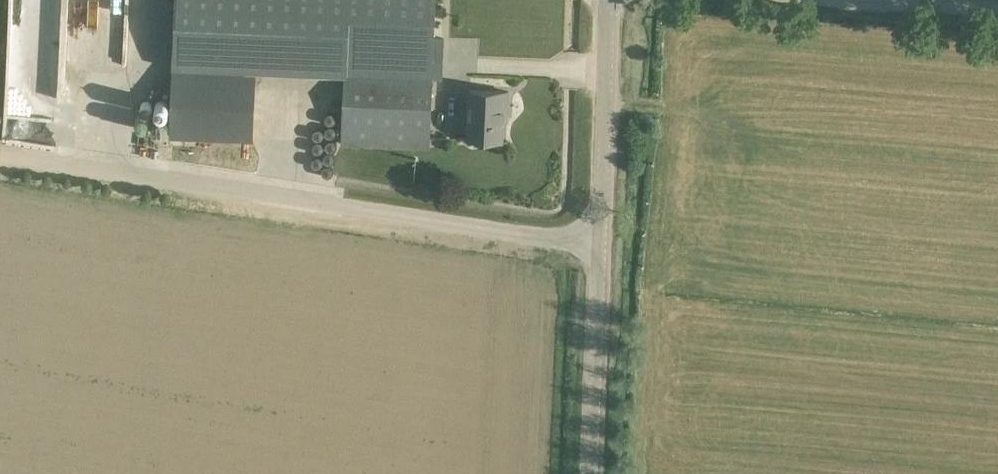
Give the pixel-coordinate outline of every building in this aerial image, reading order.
[(414,79),(429,80),(442,81),(444,37),(435,36),(416,36),(414,79)] [(256,71),(172,68),(169,136),(254,139),(256,71)] [(414,79),(344,76),(341,143),(426,147),(429,80),(414,79)] [(508,91),(470,89),(468,138),(502,140),(503,110),(507,110),(508,91)] [(136,118),(136,121),(136,123),(137,125),(139,126),(140,127),(143,127),(145,127),(147,126),(148,125),(149,123),(150,121),(149,118),(148,116),(147,115),(145,114),(143,114),(140,114),(139,115),(137,116),(136,118)] [(152,122),(151,125),(152,128),(153,130),(155,132),(157,133),(160,134),(163,133),(165,132),(167,130),(168,128),(169,125),(168,122),(167,120),(165,118),(163,117),(160,116),(157,117),(155,118),(153,120),(152,122)]
